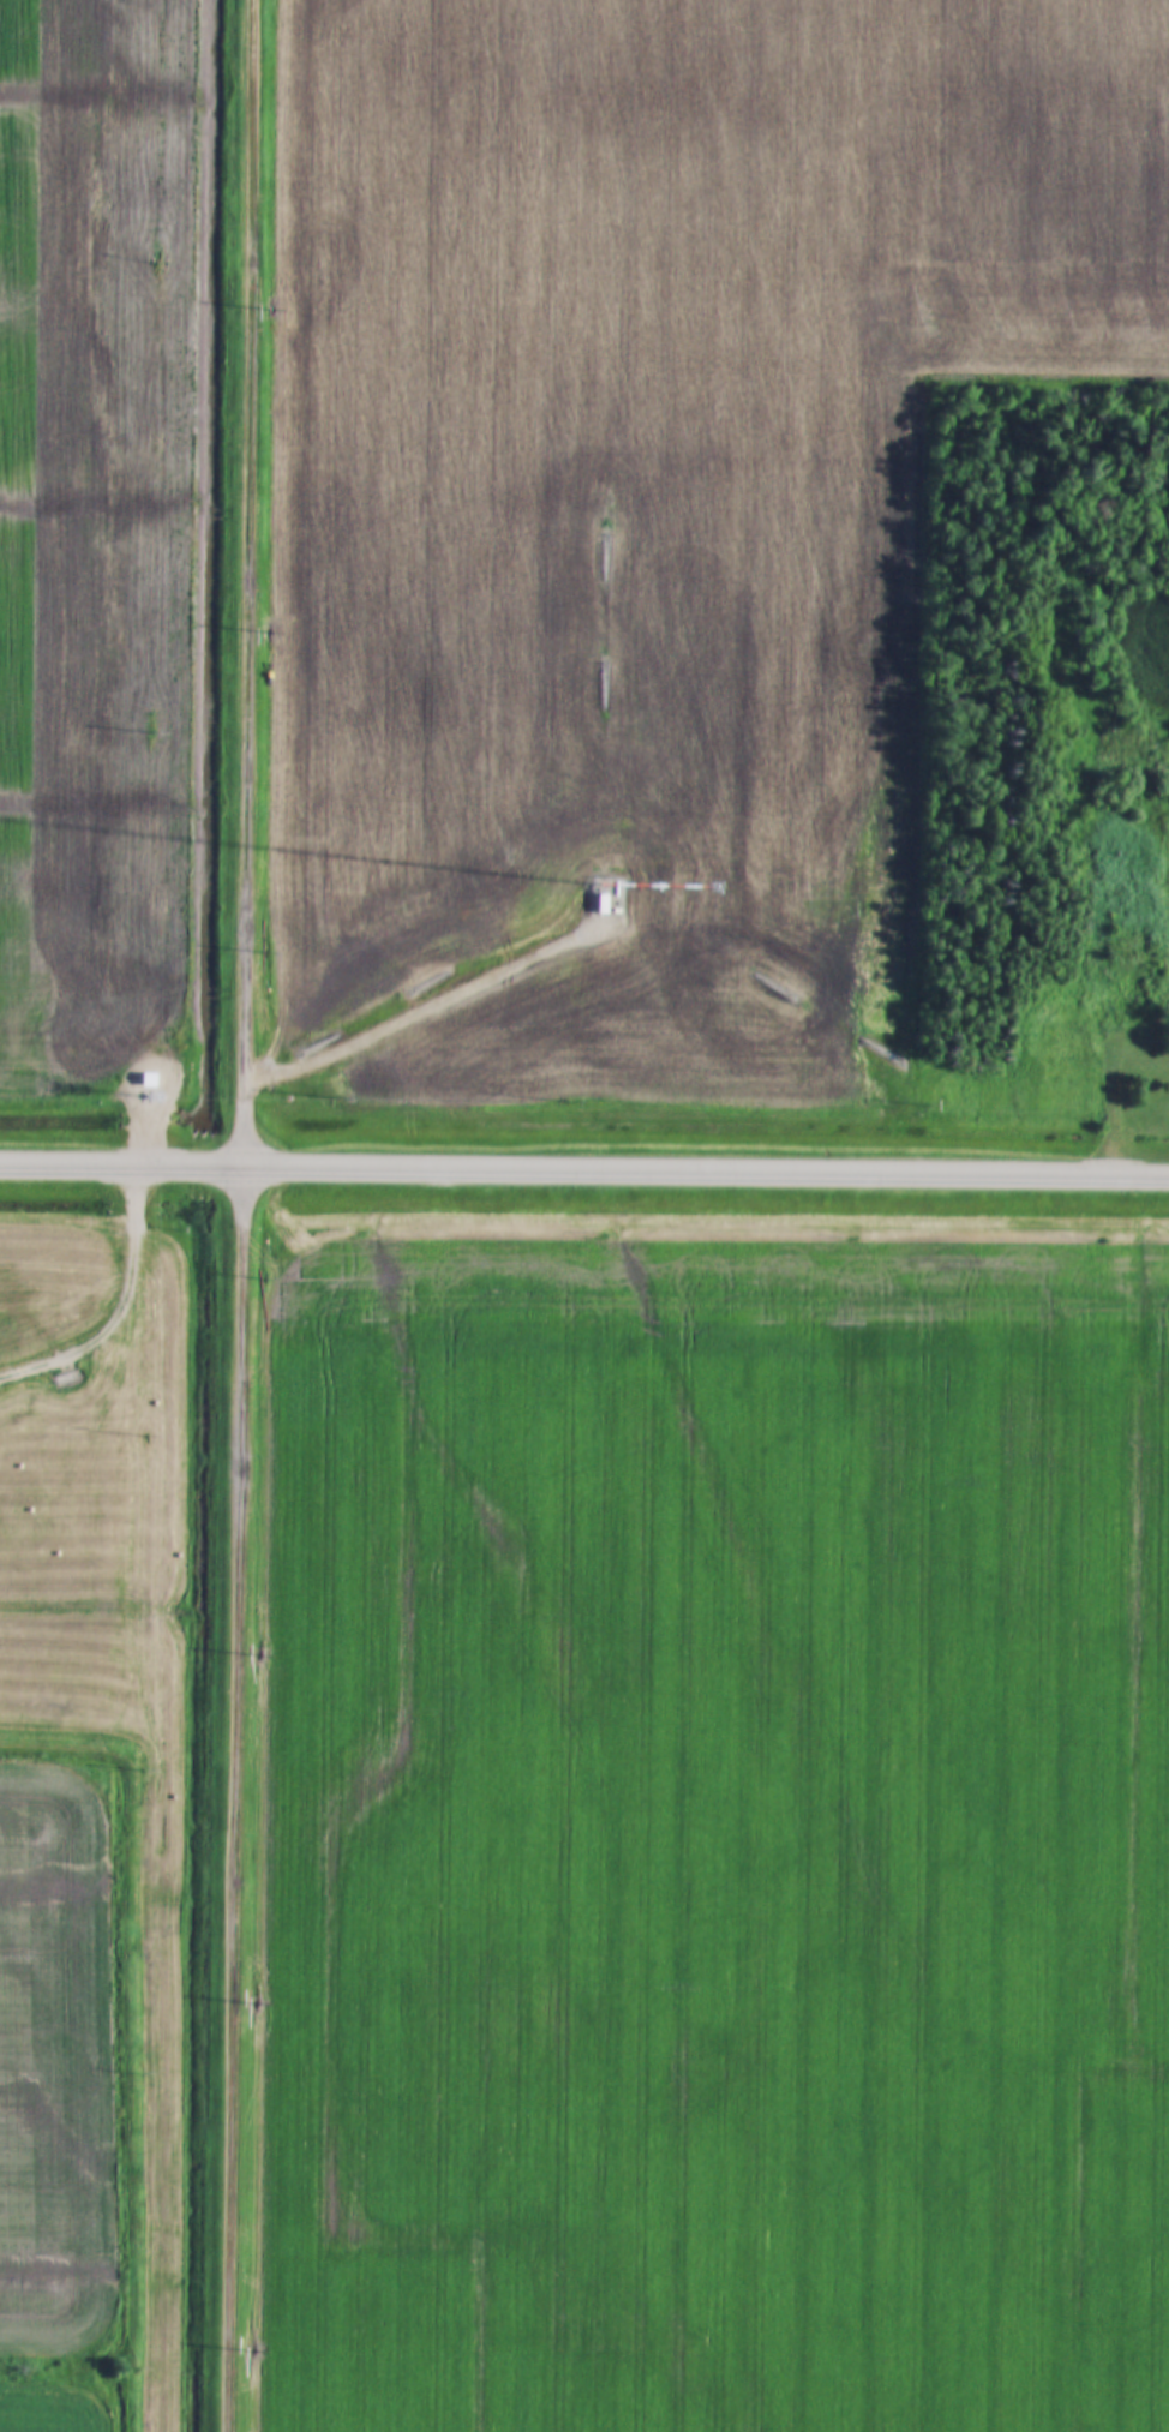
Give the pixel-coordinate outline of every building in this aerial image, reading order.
[(591,897),(600,898),(600,917),(589,916),(591,897)] [(146,1078),(161,1078),(160,1089),(145,1089),(146,1078)]
